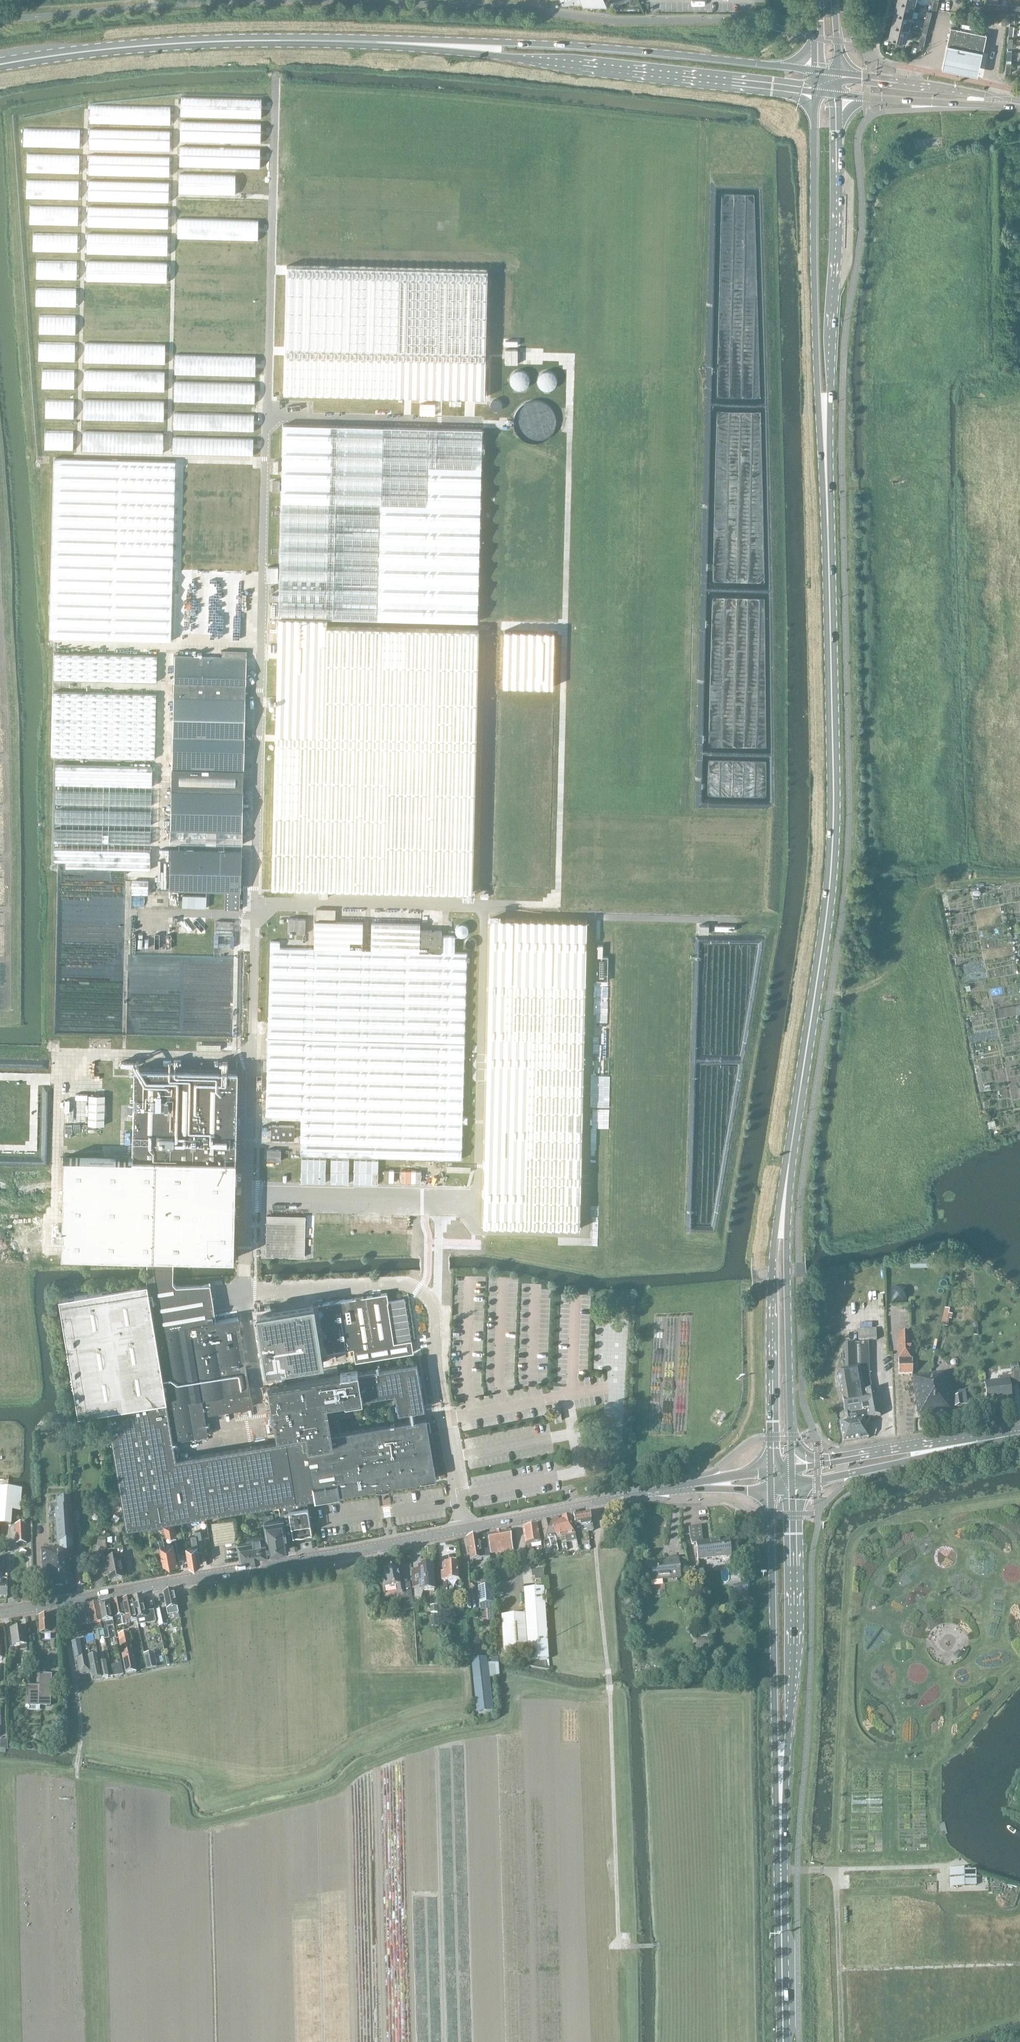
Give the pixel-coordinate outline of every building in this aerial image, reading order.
[(937,9),(939,1),(936,0),(934,0),(933,5),(924,3),(923,6),(937,9)] [(899,1),(896,13),(913,17),(915,5),(899,1)] [(896,13),(893,25),(910,29),(913,17),(896,13)] [(951,27),(948,46),(984,53),(987,35),(975,32),(976,26),(962,23),(960,29),(951,27)] [(907,42),(910,29),(893,25),(890,38),(907,42)] [(984,53),(948,46),(943,69),(979,76),(984,53)] [(261,142),(262,97),(180,96),(179,118),(180,118),(179,141),(261,142)] [(172,124),(172,107),(89,105),(88,123),(138,124),(138,130),(89,128),(89,146),(169,148),(169,130),(155,130),(155,124),(172,124)] [(81,148),(82,130),(25,128),(24,146),(81,148)] [(179,173),(179,193),(238,194),(238,167),(261,168),(262,148),(179,146),(179,166),(233,167),(233,174),(179,173)] [(30,199),(30,225),(80,225),(80,206),(42,205),(42,199),(80,199),(80,176),(80,154),(27,154),(27,175),(26,199),(30,199)] [(168,173),(169,156),(91,154),(90,171),(168,173)] [(260,187),(259,172),(240,172),(241,188),(260,187)] [(89,181),(88,198),(169,200),(169,183),(89,181)] [(170,209),(88,206),(87,224),(170,227),(170,209)] [(259,239),(260,227),(255,227),(255,220),(179,217),(178,236),(259,239)] [(33,232),(33,252),(79,253),(79,234),(33,232)] [(169,234),(87,234),(87,252),(169,252),(169,234)] [(259,266),(259,246),(178,245),(177,265),(259,266)] [(36,260),(36,279),(78,280),(78,261),(36,260)] [(87,280),(170,281),(171,262),(87,261),(87,280)] [(405,395),(484,397),(486,346),(487,270),(365,267),(286,265),(283,392),(349,394),(405,395)] [(177,272),(177,291),(258,293),(259,274),(177,272)] [(77,307),(78,288),(36,287),(36,306),(77,307)] [(85,315),(85,333),(167,334),(167,308),(169,308),(169,288),(86,288),(86,308),(101,308),(100,315),(85,315)] [(257,318),(257,300),(177,301),(177,319),(257,318)] [(76,335),(76,315),(39,314),(38,334),(76,335)] [(258,347),(258,328),(177,327),(176,346),(258,347)] [(75,362),(75,342),(38,341),(38,361),(75,362)] [(84,360),(164,362),(164,345),(84,343),(84,360)] [(517,349),(505,349),(505,363),(517,363),(517,349)] [(175,374),(257,375),(257,355),(175,354),(175,374)] [(74,389),(75,369),(41,369),(41,389),(74,389)] [(83,388),(165,389),(165,371),(83,370),(83,388)] [(256,402),(257,383),(174,381),(174,400),(256,402)] [(74,419),(74,399),(44,399),(44,418),(74,419)] [(83,400),(82,418),(164,419),(164,401),(83,400)] [(554,425),(555,420),(554,416),(553,413),(552,410),(550,407),(548,405),(544,402),(539,400),(536,400),(532,400),(528,400),(524,402),(520,405),(517,408),(515,411),(514,415),(513,420),(513,423),(514,427),(516,431),(518,434),(521,437),(524,439),(528,440),(533,441),(537,441),(542,440),(545,438),(548,436),(551,432),(553,428),(554,425)] [(173,427),(255,430),(256,414),(174,412),(173,427)] [(283,424),(278,616),(325,617),(478,622),(482,429),(283,424)] [(43,431),(43,449),(74,449),(73,430),(43,431)] [(165,433),(83,431),(83,450),(164,452),(165,433)] [(256,438),(173,437),(172,453),(256,453),(256,438)] [(52,560),(50,637),(110,639),(171,640),(176,461),(119,460),(110,459),(55,458),(52,560)] [(325,617),(278,616),(271,886),(471,891),(478,629),(325,625),(325,617)] [(504,630),(503,686),(552,687),(553,632),(504,630)] [(54,679),(156,681),(157,655),(54,653),(54,679)] [(172,768),(171,789),(170,842),(242,844),(243,790),(244,770),(246,657),(175,656),(172,768)] [(154,758),(155,720),(156,694),(54,691),(53,717),(52,756),(154,758)] [(56,764),(55,783),(152,785),(152,767),(110,766),(56,764)] [(55,790),(55,802),(152,804),(152,792),(55,790)] [(55,809),(54,821),(110,823),(151,824),(151,812),(55,809)] [(54,828),(54,841),(151,843),(151,831),(54,828)] [(54,848),(54,860),(66,860),(66,867),(110,868),(150,868),(151,850),(54,848)] [(170,849),(169,889),(225,890),(225,909),(239,909),(240,891),(241,891),(242,851),(170,849)] [(131,894),(148,894),(148,881),(132,881),(131,894)] [(305,919),(289,918),(288,933),(305,933),(305,919)] [(581,1176),(583,1061),(585,988),(586,921),(490,918),(488,1001),(485,1106),(483,1225),(579,1228),(581,1176)] [(177,919),(177,933),(214,934),(213,947),(233,948),(234,921),(177,919)] [(314,921),(314,949),(362,950),(363,922),(314,921)] [(371,922),(371,950),(419,951),(420,930),(420,923),(371,922)] [(709,925),(699,925),(699,933),(708,933),(709,925)] [(270,941),(268,1037),(266,1115),(301,1116),(300,1141),(301,1141),(300,1154),(461,1158),(462,1123),(467,1123),(467,1117),(462,1117),(467,953),(454,952),(455,935),(442,935),(442,952),(441,952),(442,930),(420,930),(419,951),(371,950),(362,950),(314,949),(280,948),(280,941),(270,941)] [(95,958),(94,1019),(150,1020),(152,959),(95,958)] [(61,1254),(63,1157),(132,1159),(134,1068),(0,1065),(0,1253),(61,1254)] [(63,1157),(61,1254),(147,1256),(173,1257),(233,1258),(237,1071),(134,1068),(132,1159),(63,1157)] [(294,1125),(272,1125),(271,1138),(294,1139),(294,1125)] [(267,1149),(267,1160),(281,1161),(281,1150),(267,1149)] [(332,1208),(332,1246),(402,1247),(402,1209),(332,1208)] [(173,1282),(173,1257),(147,1256),(147,1282),(58,1296),(78,1414),(107,1410),(127,1528),(206,1515),(206,1514),(219,1512),(219,1513),(280,1503),(282,1511),(263,1515),(267,1537),(264,1537),(263,1535),(262,1534),(246,1536),(247,1540),(237,1541),(240,1557),(250,1556),(251,1557),(260,1556),(260,1554),(270,1552),(288,1549),(287,1541),(294,1539),(294,1540),(313,1537),(308,1506),(306,1499),(306,1498),(315,1497),(315,1500),(340,1496),(339,1493),(377,1487),(377,1490),(378,1490),(387,1488),(389,1488),(390,1488),(389,1485),(436,1477),(428,1431),(430,1428),(429,1423),(426,1421),(426,1418),(415,1420),(413,1410),(425,1408),(417,1362),(358,1371),(358,1370),(340,1373),(340,1374),(286,1383),(285,1383),(284,1377),(283,1377),(280,1360),(275,1360),(278,1378),(276,1378),(277,1384),(276,1384),(276,1385),(269,1386),(277,1436),(306,1431),(307,1438),(278,1442),(176,1459),(172,1436),(184,1437),(193,1436),(207,1434),(204,1414),(252,1406),(250,1394),(249,1394),(249,1392),(250,1392),(238,1316),(216,1320),(210,1284),(176,1285),(173,1282)] [(313,1304),(257,1314),(265,1362),(275,1360),(280,1360),(321,1353),(353,1348),(355,1361),(413,1352),(411,1339),(404,1298),(388,1301),(387,1292),(367,1296),(313,1304)] [(873,1304),(883,1303),(883,1292),(873,1292),(873,1304)] [(898,1333),(898,1374),(913,1373),(913,1359),(911,1359),(911,1333),(898,1333)] [(870,1376),(868,1343),(845,1344),(846,1370),(838,1371),(847,1422),(840,1423),(843,1442),(868,1438),(866,1423),(867,1423),(870,1419),(869,1418),(881,1416),(876,1390),(872,1390),(870,1376)] [(1000,1380),(985,1382),(988,1404),(1012,1401),(1010,1384),(1019,1383),(1019,1380),(1018,1368),(1011,1369),(1012,1376),(999,1377),(1000,1380)] [(946,1372),(912,1377),(918,1416),(951,1411),(946,1372)] [(962,1395),(953,1397),(955,1407),(963,1406),(962,1395)] [(11,1525),(12,1511),(20,1512),(22,1490),(0,1488),(0,1524),(11,1525)] [(42,1549),(43,1589),(75,1587),(73,1548),(74,1548),(71,1499),(57,1499),(57,1509),(55,1509),(57,1542),(59,1542),(59,1548),(42,1549)] [(593,1531),(591,1522),(590,1512),(573,1515),(575,1525),(581,1524),(581,1527),(586,1526),(587,1532),(593,1531)] [(561,1520),(565,1536),(566,1543),(577,1541),(575,1534),(571,1517),(570,1518),(569,1517),(565,1517),(565,1519),(561,1520)] [(220,1540),(236,1539),(235,1526),(229,1526),(229,1520),(220,1521),(220,1540)] [(566,1543),(565,1536),(561,1520),(557,1521),(556,1520),(553,1520),(552,1522),(551,1522),(555,1539),(556,1544),(561,1543),(563,1551),(568,1550),(566,1543)] [(556,1544),(555,1539),(551,1522),(547,1523),(546,1522),(543,1523),(542,1524),(541,1524),(544,1541),(549,1540),(552,1553),(558,1551),(556,1544)] [(166,1535),(176,1533),(174,1523),(164,1525),(166,1535)] [(526,1554),(532,1553),(531,1545),(541,1543),(539,1525),(523,1528),(526,1554)] [(701,1525),(689,1527),(690,1540),(691,1540),(692,1544),(696,1543),(698,1560),(723,1557),(724,1559),(726,1560),(730,1560),(731,1558),(731,1556),(729,1538),(703,1541),(701,1525)] [(200,1564),(199,1556),(201,1556),(200,1551),(198,1551),(197,1546),(196,1539),(201,1538),(200,1531),(195,1531),(195,1535),(191,1536),(193,1546),(186,1547),(189,1565),(200,1564)] [(490,1553),(513,1550),(510,1531),(487,1535),(490,1553)] [(16,1533),(16,1544),(25,1543),(25,1532),(16,1533)] [(471,1560),(490,1557),(486,1535),(478,1536),(467,1538),(471,1560)] [(175,1562),(176,1562),(173,1544),(165,1545),(160,1546),(164,1565),(169,1564),(170,1564),(174,1564),(175,1562)] [(120,1557),(110,1559),(105,1560),(105,1562),(100,1562),(103,1576),(108,1575),(109,1581),(124,1578),(120,1557)] [(648,1564),(650,1581),(680,1578),(677,1558),(667,1559),(667,1562),(648,1564)] [(443,1565),(441,1565),(441,1568),(443,1568),(444,1574),(442,1574),(442,1588),(440,1588),(441,1594),(447,1594),(447,1582),(459,1581),(458,1564),(456,1564),(455,1562),(452,1562),(451,1564),(443,1564),(443,1565)] [(435,1592),(434,1566),(430,1567),(430,1565),(421,1566),(421,1567),(418,1567),(418,1570),(411,1571),(412,1589),(413,1589),(414,1599),(421,1601),(423,1592),(435,1592)] [(720,1579),(728,1579),(728,1566),(720,1566),(720,1579)] [(398,1567),(384,1569),(386,1579),(383,1580),(384,1588),(397,1585),(401,1611),(414,1608),(410,1583),(401,1584),(398,1567)] [(544,1580),(544,1570),(532,1571),(532,1577),(535,1577),(535,1580),(544,1580)] [(491,1586),(478,1587),(480,1604),(492,1603),(491,1586)] [(526,1614),(502,1616),(504,1656),(528,1654),(529,1660),(548,1659),(544,1588),(524,1589),(526,1614)] [(173,1590),(163,1592),(168,1616),(178,1614),(174,1592),(173,1590)] [(146,1612),(142,1596),(132,1598),(137,1623),(137,1626),(147,1624),(156,1623),(153,1611),(146,1612)] [(127,1625),(137,1623),(132,1598),(122,1600),(127,1625)] [(123,1625),(127,1625),(122,1600),(111,1602),(115,1618),(122,1617),(123,1625)] [(99,1604),(104,1630),(103,1630),(105,1639),(109,1638),(108,1629),(109,1627),(114,1626),(113,1621),(109,1602),(99,1604)] [(98,1631),(103,1630),(104,1630),(99,1604),(88,1606),(94,1636),(95,1641),(100,1640),(98,1631)] [(83,1638),(94,1636),(88,1606),(78,1609),(83,1638)] [(167,1625),(164,1609),(156,1610),(159,1626),(167,1625)] [(56,1633),(55,1615),(39,1615),(40,1633),(56,1633)] [(24,1637),(22,1629),(10,1630),(13,1647),(20,1646),(21,1651),(27,1650),(26,1637),(24,1637)] [(129,1634),(118,1636),(126,1674),(137,1672),(129,1634)] [(71,1642),(75,1659),(83,1657),(80,1640),(71,1642)] [(466,1648),(456,1648),(457,1661),(467,1660),(466,1648)] [(154,1652),(143,1654),(146,1670),(157,1667),(154,1652)] [(80,1675),(90,1673),(92,1681),(102,1679),(99,1663),(98,1655),(77,1660),(80,1675)] [(477,1710),(492,1709),(487,1659),(472,1660),(477,1710)] [(106,1662),(99,1663),(102,1679),(108,1677),(108,1678),(113,1677),(110,1665),(107,1666),(106,1662)] [(31,1685),(30,1706),(38,1706),(51,1706),(52,1674),(39,1674),(31,1673),(30,1685),(31,1685)] [(964,1867),(950,1868),(950,1886),(965,1886),(964,1867)]
